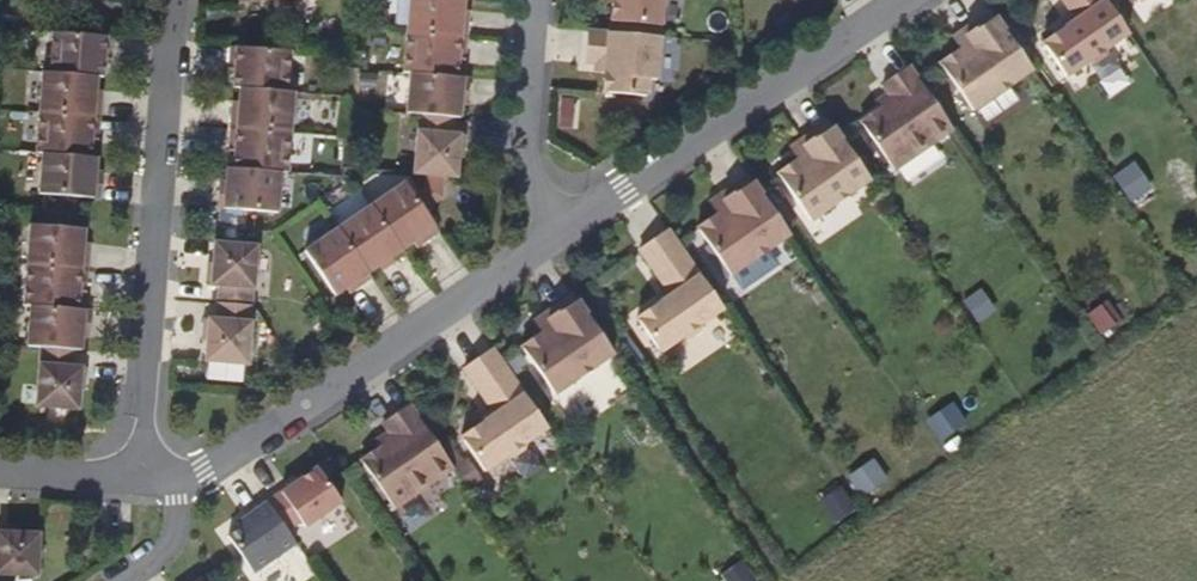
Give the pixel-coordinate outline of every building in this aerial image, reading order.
[(404,74),(410,75),(407,115),(419,116),(414,176),(426,177),(444,178),(456,179),(458,158),(459,136),(453,136),(454,119),(460,119),(461,106),(462,97),(468,98),(470,80),(458,79),(459,65),(460,56),(467,57),(470,21),(464,20),(464,11),(465,0),(411,0),(404,74)] [(669,0),(614,0),(611,35),(662,39),(665,39),(669,0)] [(1103,0),(1056,0),(1071,21),(1073,24),(1063,32),(1042,46),(1068,83),(1130,39),(1103,0)] [(1033,76),(991,14),(951,42),(959,53),(939,68),(973,117),(1033,76)] [(1073,24),(1071,21),(1060,28),(1063,32),(1073,24)] [(40,194),(100,199),(101,181),(94,181),(95,172),(96,158),(89,158),(91,144),(92,135),(98,136),(101,100),(95,100),(96,91),(97,78),(104,78),(104,64),(105,56),(111,56),(113,38),(53,33),(50,74),(44,73),(41,113),(37,154),(43,154),(40,194)] [(659,83),(662,39),(611,35),(589,33),(586,63),(596,64),(606,65),(605,74),(604,93),(648,97),(650,82),(659,83)] [(289,52),(227,47),(224,85),(233,86),(286,90),(289,52)] [(605,74),(606,65),(596,64),(595,73),(605,74)] [(952,132),(908,69),(893,79),(899,88),(901,91),(888,100),(890,102),(871,116),(905,165),(952,132)] [(233,86),(230,128),(290,133),(293,91),(286,90),(233,86)] [(901,91),(899,88),(886,97),(888,100),(901,91)] [(870,185),(828,123),(788,151),(797,162),(776,177),(811,226),(870,185)] [(290,133),(230,128),(227,169),(280,173),(287,173),(290,133)] [(223,167),(219,208),(276,214),(280,173),(227,169),(223,167)] [(444,178),(426,177),(426,190),(414,196),(424,211),(442,199),(444,178)] [(790,240),(748,179),(708,206),(717,218),(696,232),(730,282),(790,240)] [(405,183),(304,252),(335,297),(350,286),(357,281),(361,287),(372,279),(368,274),(383,263),(390,259),(394,264),(405,256),(401,251),(417,240),(424,235),(428,241),(439,233),(424,211),(414,196),(405,183)] [(80,243),(81,230),(26,227),(22,308),(28,308),(26,349),(38,350),(36,409),(78,411),(79,390),(79,368),(73,368),(74,351),(80,351),(80,338),(81,329),(87,329),(88,311),(76,311),(77,297),(77,288),(84,289),(86,252),(79,252),(80,243)] [(725,315),(668,232),(637,254),(666,296),(668,299),(658,307),(637,321),(663,358),(725,315)] [(428,241),(424,235),(417,240),(420,246),(428,241)] [(259,243),(207,239),(204,285),(217,286),(216,303),(253,305),(259,243)] [(394,264),(390,259),(383,263),(387,269),(394,264)] [(361,287),(357,281),(350,286),(353,292),(361,287)] [(668,299),(666,296),(655,303),(658,307),(668,299)] [(616,359),(573,297),(534,325),(542,337),(521,351),(556,400),(616,359)] [(253,305),(216,303),(215,318),(202,318),(199,367),(250,370),(253,305)] [(550,433),(493,351),(462,373),(490,415),(493,418),(482,425),(462,440),(488,477),(550,433)] [(453,471),(409,408),(394,418),(400,427),(403,430),(390,439),(391,442),(372,455),(406,504),(453,471)] [(493,418),(490,415),(480,422),(482,425),(493,418)] [(400,427),(387,436),(390,439),(403,430),(400,427)] [(340,506),(316,470),(235,526),(238,530),(226,539),(251,575),(293,546),(284,533),(298,523),(303,529),(340,506)] [(41,535),(0,534),(0,580),(14,580),(38,580),(41,535)]
